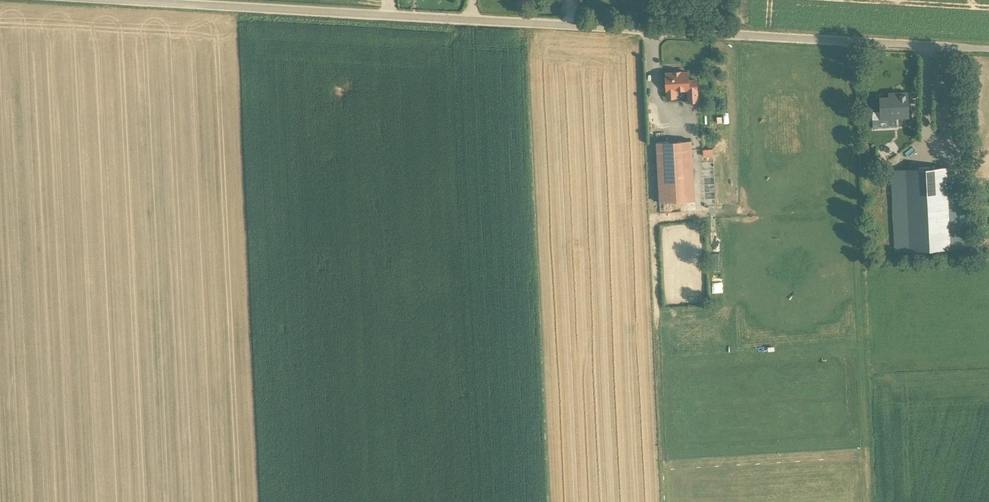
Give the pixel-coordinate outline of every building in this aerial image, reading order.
[(680,73),(680,72),(673,72),(673,74),(665,74),(667,98),(675,98),(675,90),(688,89),(688,102),(697,101),(696,80),(688,81),(687,73),(680,73)] [(881,120),(896,119),(896,118),(908,118),(907,93),(895,93),(895,98),(880,99),(881,120)] [(659,203),(695,201),(692,140),(656,142),(659,203)] [(947,168),(891,170),(894,252),(963,249),(963,253),(969,253),(969,248),(971,248),(967,179),(960,179),(961,192),(948,192),(947,168)]
